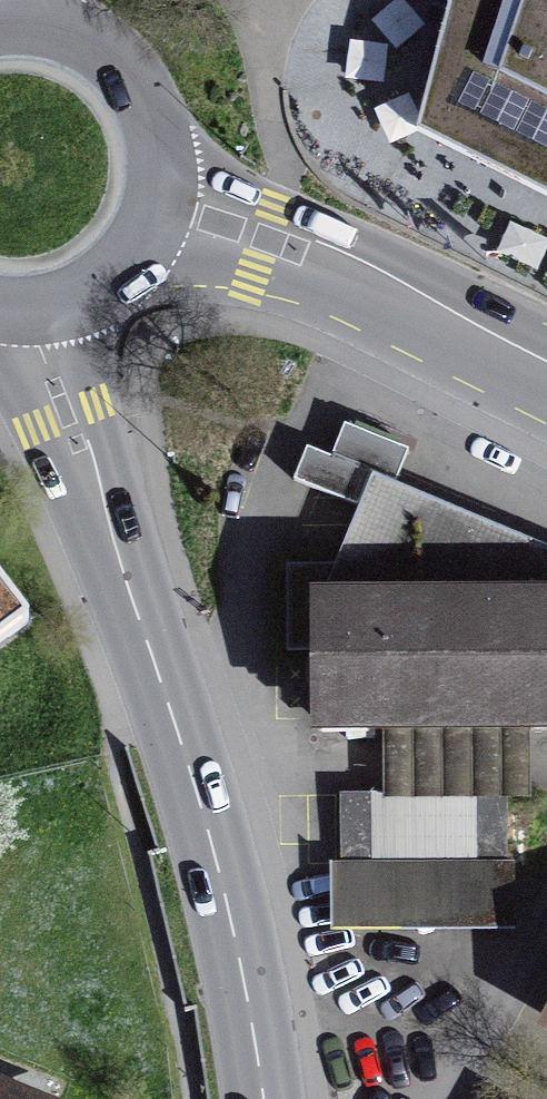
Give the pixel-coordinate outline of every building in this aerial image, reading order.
[(415,133),(546,198),(546,0),(449,0),(415,133)] [(395,479),(408,447),(376,434),(345,421),(331,453),(308,444),(294,477),(360,503),(373,470),(395,479)] [(289,567),(288,650),(317,649),(317,719),(381,719),(531,718),(546,718),(546,604),(536,604),(524,558),(382,498),(377,511),(355,566),(289,567)] [(30,622),(0,582),(0,645),(30,622)] [(531,718),(381,719),(382,794),(506,794),(531,794),(531,718)] [(382,794),(342,795),(342,861),(507,860),(506,794),(382,794)] [(507,860),(342,861),(330,861),(331,930),(515,929),(515,860),(507,860)]
